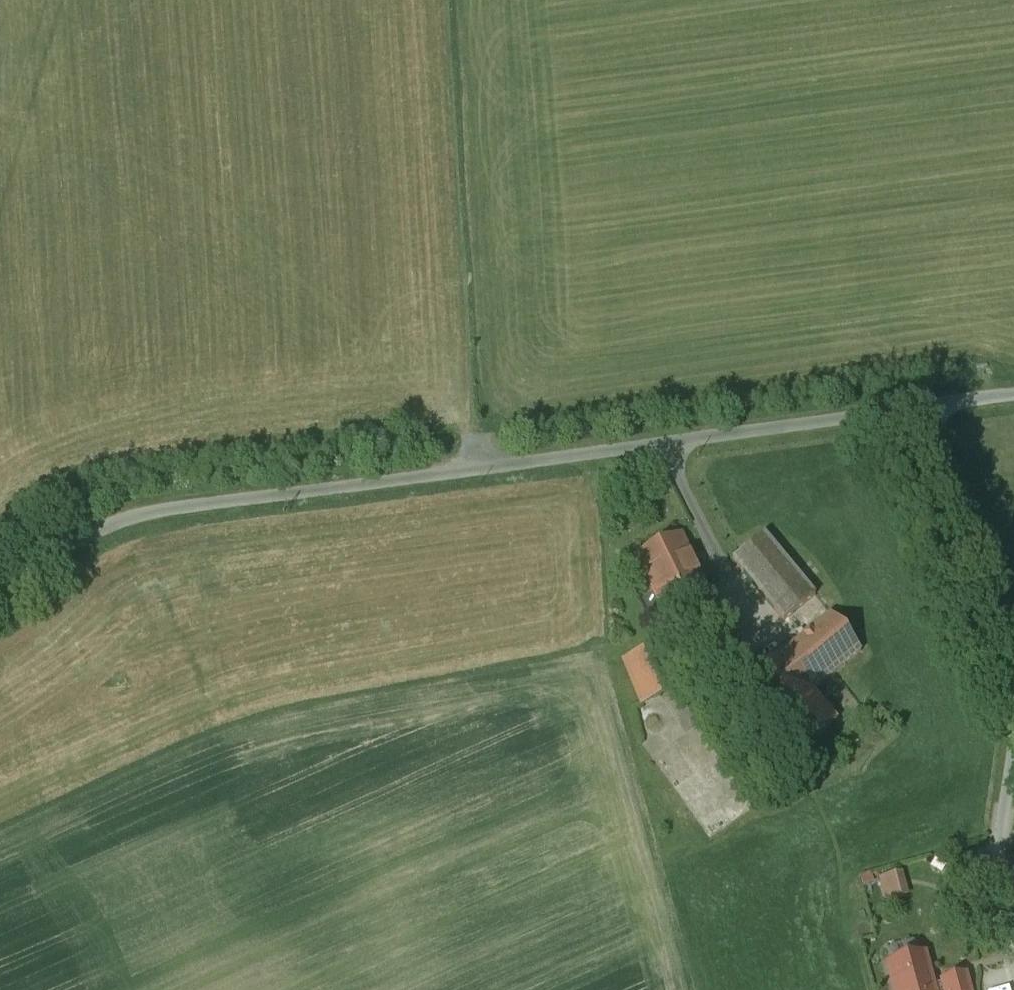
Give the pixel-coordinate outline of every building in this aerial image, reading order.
[(816,596),(766,535),(739,557),(734,561),(784,622),(816,596)] [(708,591),(681,538),(638,559),(665,613),(708,591)] [(862,652),(831,615),(743,689),(799,755),(839,721),(814,692),(832,677),(862,652)] [(655,648),(624,661),(643,705),(673,693),(655,648)] [(895,875),(902,899),(908,897),(902,873),(895,875)] [(895,875),(882,879),(888,902),(902,899),(895,875)] [(889,967),(896,989),(934,989),(933,987),(924,956),(889,967)] [(944,984),(946,989),(968,989),(965,978),(944,984)]
